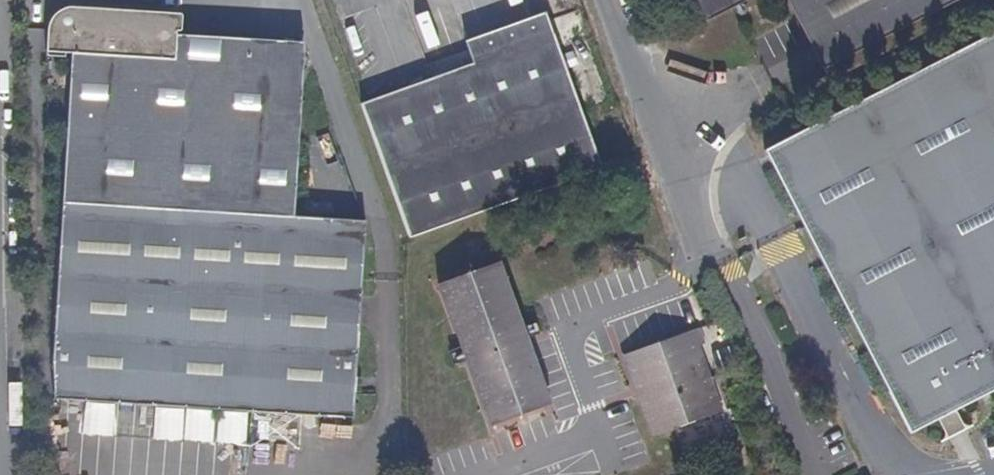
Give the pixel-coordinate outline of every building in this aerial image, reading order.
[(700,33),(759,0),(683,0),(700,33)] [(281,222),(298,75),(246,70),(248,49),(219,47),(219,66),(168,64),(169,37),(177,37),(179,17),(50,4),(42,16),(36,54),(49,54),(50,49),(64,49),(45,267),(135,272),(346,286),(351,229),(281,222)] [(455,66),(537,35),(531,21),(450,53),(455,66)] [(768,144),(920,433),(942,421),(993,393),(993,27),(768,144)] [(592,170),(537,35),(356,103),(405,242),(583,174),(592,170)] [(219,66),(219,47),(169,41),(168,64),(219,66)] [(298,75),(300,56),(248,49),(246,70),(298,75)] [(492,261),(431,283),(487,425),(547,402),(492,261)] [(333,427),(346,286),(135,272),(45,267),(35,394),(212,413),(333,427)] [(717,380),(697,328),(620,356),(649,437),(720,411),(709,383),(717,380)] [(555,413),(575,408),(569,381),(549,386),(555,413)] [(974,427),(965,409),(942,421),(952,438),(974,427)]
